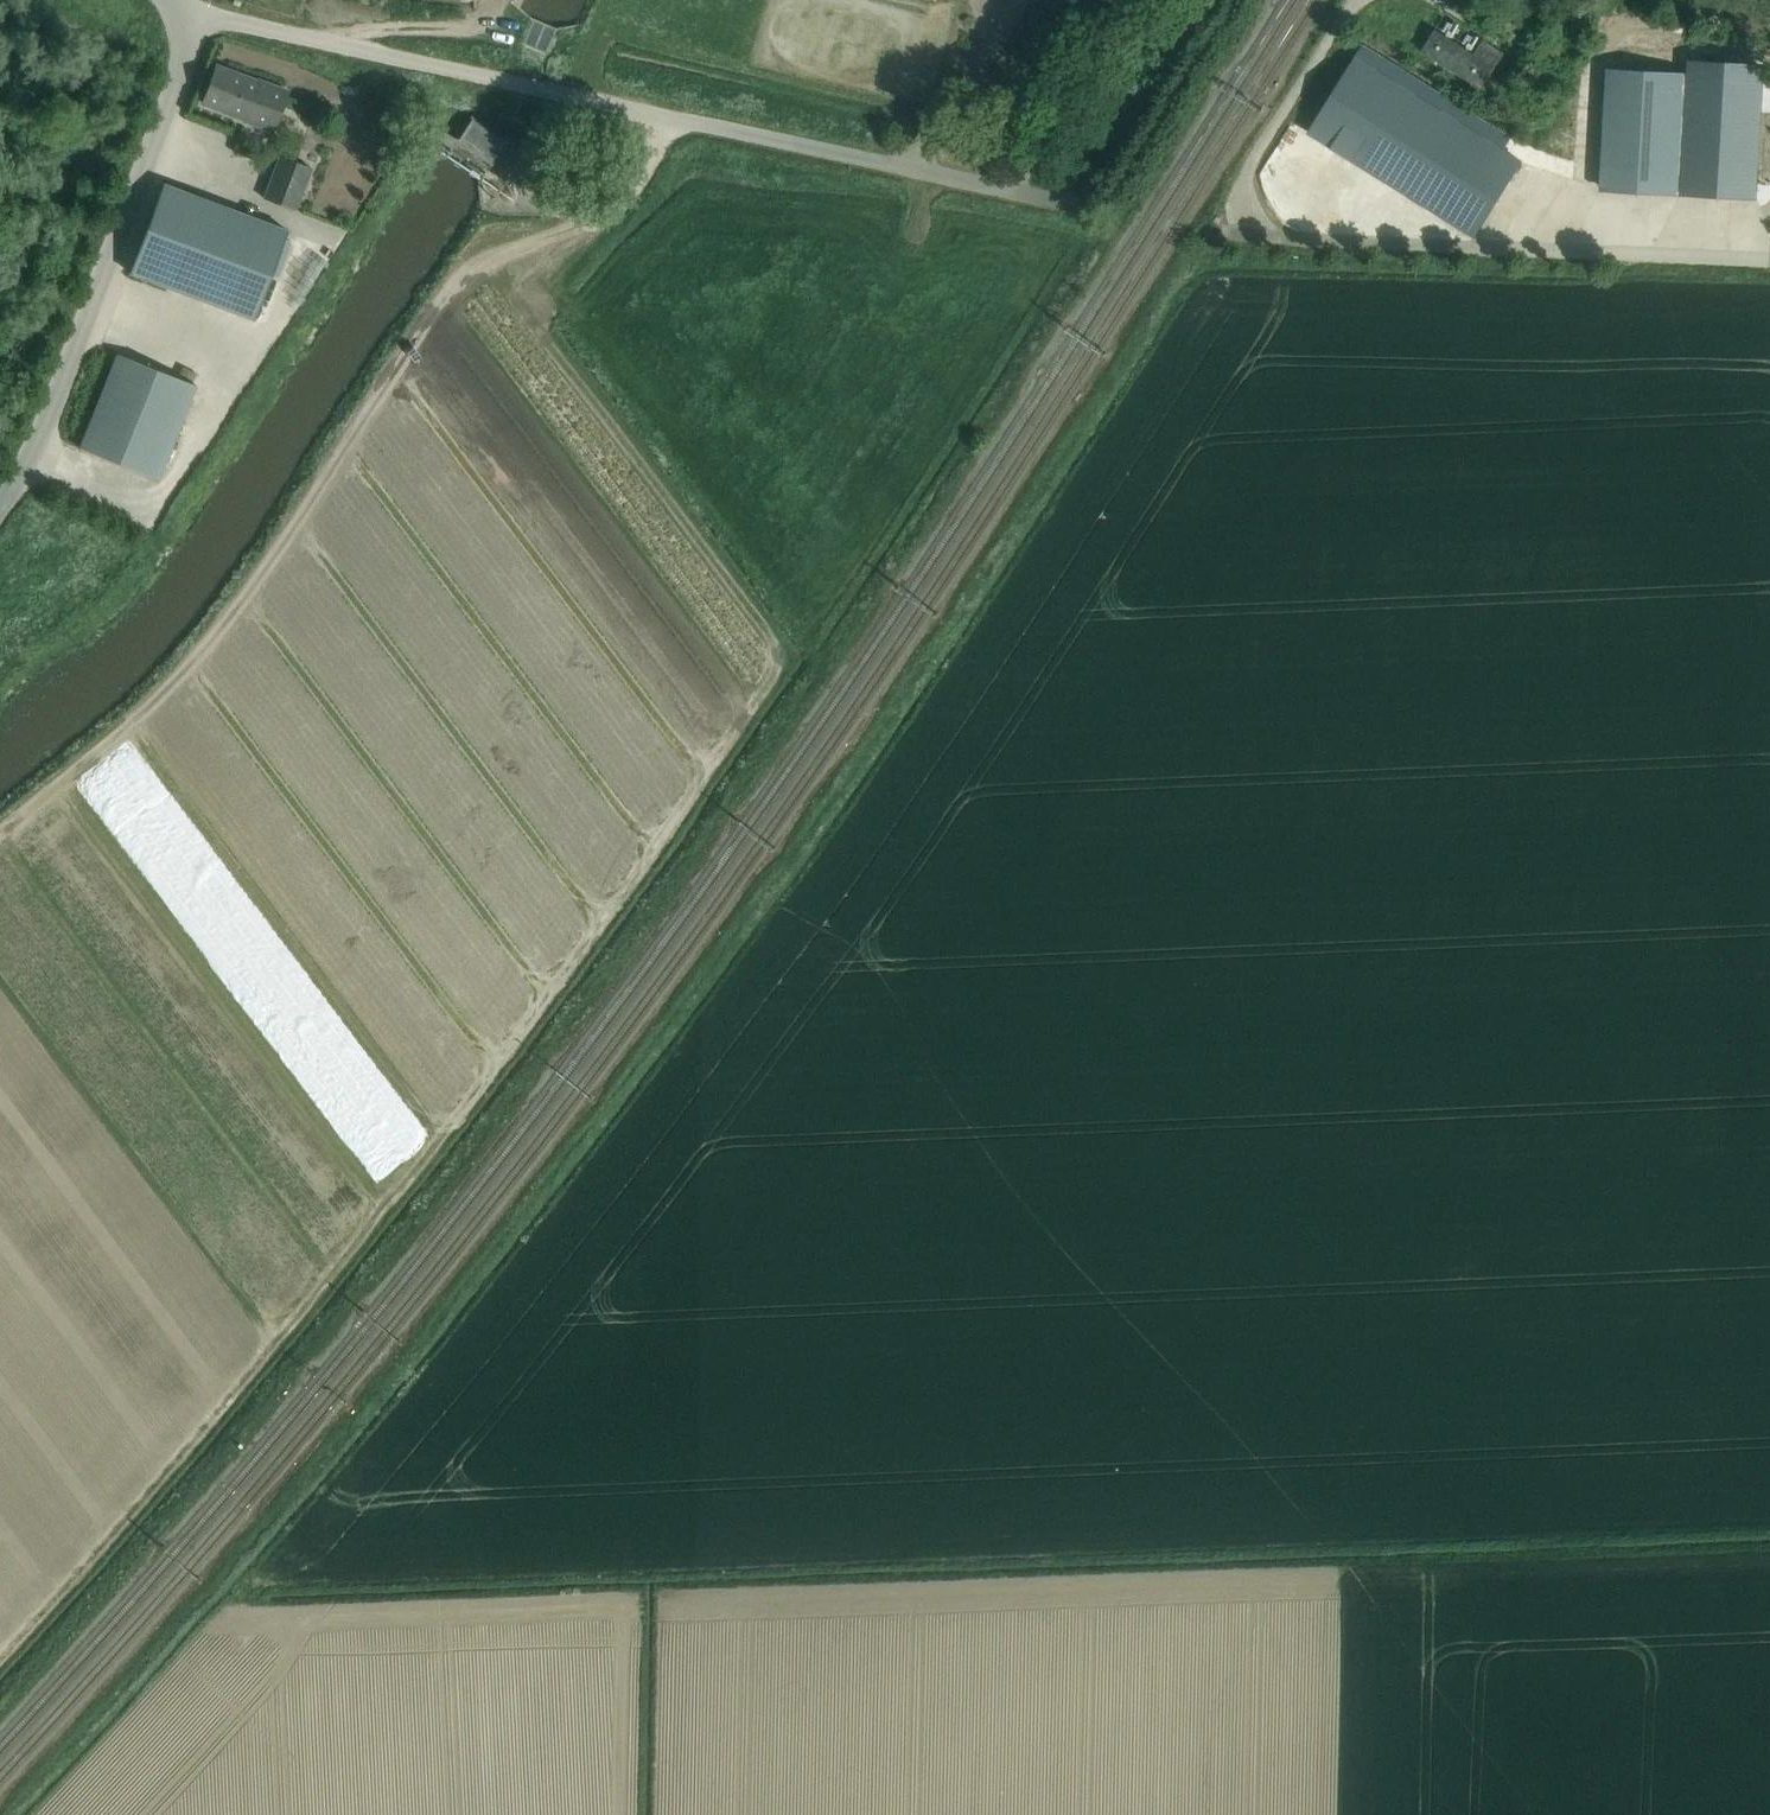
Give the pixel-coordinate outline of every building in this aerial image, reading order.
[(1421,50),(1481,88),(1504,52),(1483,38),(1473,53),(1435,28),(1421,50)] [(1355,57),(1308,131),(1475,235),(1521,160),(1355,57)] [(216,65),(202,102),(246,118),(247,116),(272,125),(271,129),(272,129),(287,90),(258,79),(258,80),(216,65)] [(1679,190),(1685,90),(1686,72),(1606,68),(1600,185),(1679,190)] [(1756,194),(1761,94),(1685,90),(1679,190),(1756,194)] [(461,131),(456,138),(466,145),(467,144),(482,154),(481,155),(491,162),(496,155),(495,154),(500,146),(501,147),(506,140),(471,116),(466,123),(467,124),(462,132),(461,131)] [(349,170),(353,154),(334,149),(330,165),(349,170)] [(296,210),(313,169),(280,155),(263,196),(296,210)] [(163,182),(129,271),(254,318),(271,274),(278,277),(291,241),(284,238),(287,229),(163,182)] [(196,384),(138,361),(116,352),(79,446),(158,478),(196,384)]
